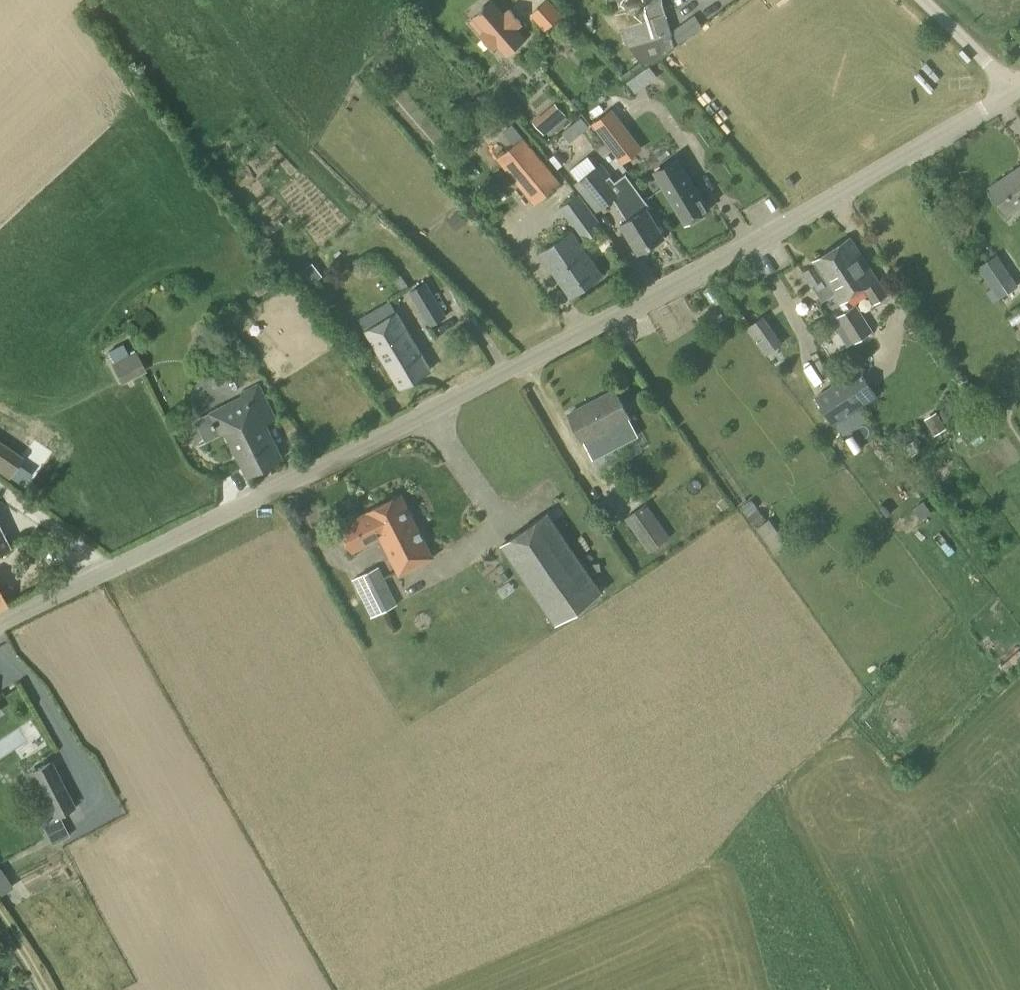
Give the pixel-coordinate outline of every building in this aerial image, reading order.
[(505,15),(492,0),(484,7),(483,5),(480,8),(482,9),(474,16),(486,30),(481,35),(492,48),(498,44),(507,55),(526,39),(516,28),(522,24),(510,10),(505,15)] [(608,6),(628,4),(629,5),(629,6),(630,7),(632,8),(633,8),(634,9),(635,9),(637,9),(639,9),(642,20),(623,27),(629,46),(670,33),(671,32),(672,32),(662,2),(662,0),(608,0),(608,6)] [(670,33),(629,46),(644,67),(675,45),(671,32),(670,33)] [(595,72),(606,68),(600,54),(589,58),(595,72)] [(485,92),(476,83),(468,92),(476,100),(485,92)] [(540,115),(533,122),(544,135),(546,133),(565,116),(566,116),(557,106),(543,118),(540,115)] [(612,109),(591,124),(614,154),(635,138),(612,109)] [(581,118),(571,125),(575,130),(584,131),(589,127),(581,118)] [(672,133),(654,142),(663,158),(680,149),(672,133)] [(535,205),(561,184),(523,138),(497,159),(535,205)] [(675,157),(654,170),(670,194),(669,194),(685,222),(708,208),(691,180),(690,181),(675,157)] [(615,181),(603,164),(577,182),(596,211),(614,199),(628,220),(620,225),(638,252),(663,236),(645,209),(648,206),(626,173),(615,181)] [(990,188),(1008,214),(1019,206),(1019,168),(990,188)] [(586,240),(604,227),(579,193),(561,206),(586,240)] [(458,212),(448,220),(457,230),(467,222),(458,212)] [(573,299),(604,275),(571,232),(540,256),(573,299)] [(850,262),(865,289),(874,303),(887,294),(851,237),(813,262),(815,264),(802,273),(811,286),(823,278),(824,279),(850,262)] [(840,305),(865,289),(850,262),(824,279),(840,305)] [(1009,300),(1019,294),(1019,282),(1014,270),(998,278),(1009,300)] [(303,271),(293,278),(302,291),(313,283),(303,271)] [(981,278),(967,284),(972,295),(985,290),(981,278)] [(429,326),(446,316),(426,283),(409,293),(420,312),(417,314),(424,325),(427,323),(429,326)] [(853,344),(873,331),(856,305),(836,317),(853,344)] [(399,387),(430,369),(396,312),(366,330),(399,387)] [(782,343),(773,329),(755,342),(765,355),(782,343)] [(127,355),(122,345),(108,352),(113,362),(112,363),(119,377),(142,366),(135,351),(127,355)] [(815,397),(833,425),(878,397),(860,369),(815,397)] [(583,440),(629,418),(616,391),(569,413),(583,440)] [(210,413),(195,420),(206,443),(226,433),(246,475),(282,458),(266,423),(276,418),(263,392),(234,406),(231,401),(209,412),(210,413)] [(967,442),(987,427),(980,419),(960,434),(967,442)] [(911,457),(921,450),(914,440),(904,447),(911,457)] [(20,459),(0,445),(0,470),(8,475),(20,459)] [(367,511),(380,537),(399,574),(433,556),(402,494),(367,511)] [(752,500),(742,508),(747,515),(757,508),(752,500)] [(932,513),(923,501),(913,509),(921,520),(932,513)] [(649,552),(669,537),(646,504),(625,518),(649,552)] [(352,551),(380,537),(367,511),(339,525),(352,551)] [(555,624),(602,593),(548,514),(502,545),(555,624)] [(765,526),(780,546),(791,538),(775,518),(765,526)] [(398,604),(379,567),(350,581),(346,572),(334,577),(350,610),(375,597),(382,612),(398,604)] [(0,743),(0,768),(40,741),(28,724),(0,743)] [(53,818),(74,806),(49,761),(27,773),(53,818)]
